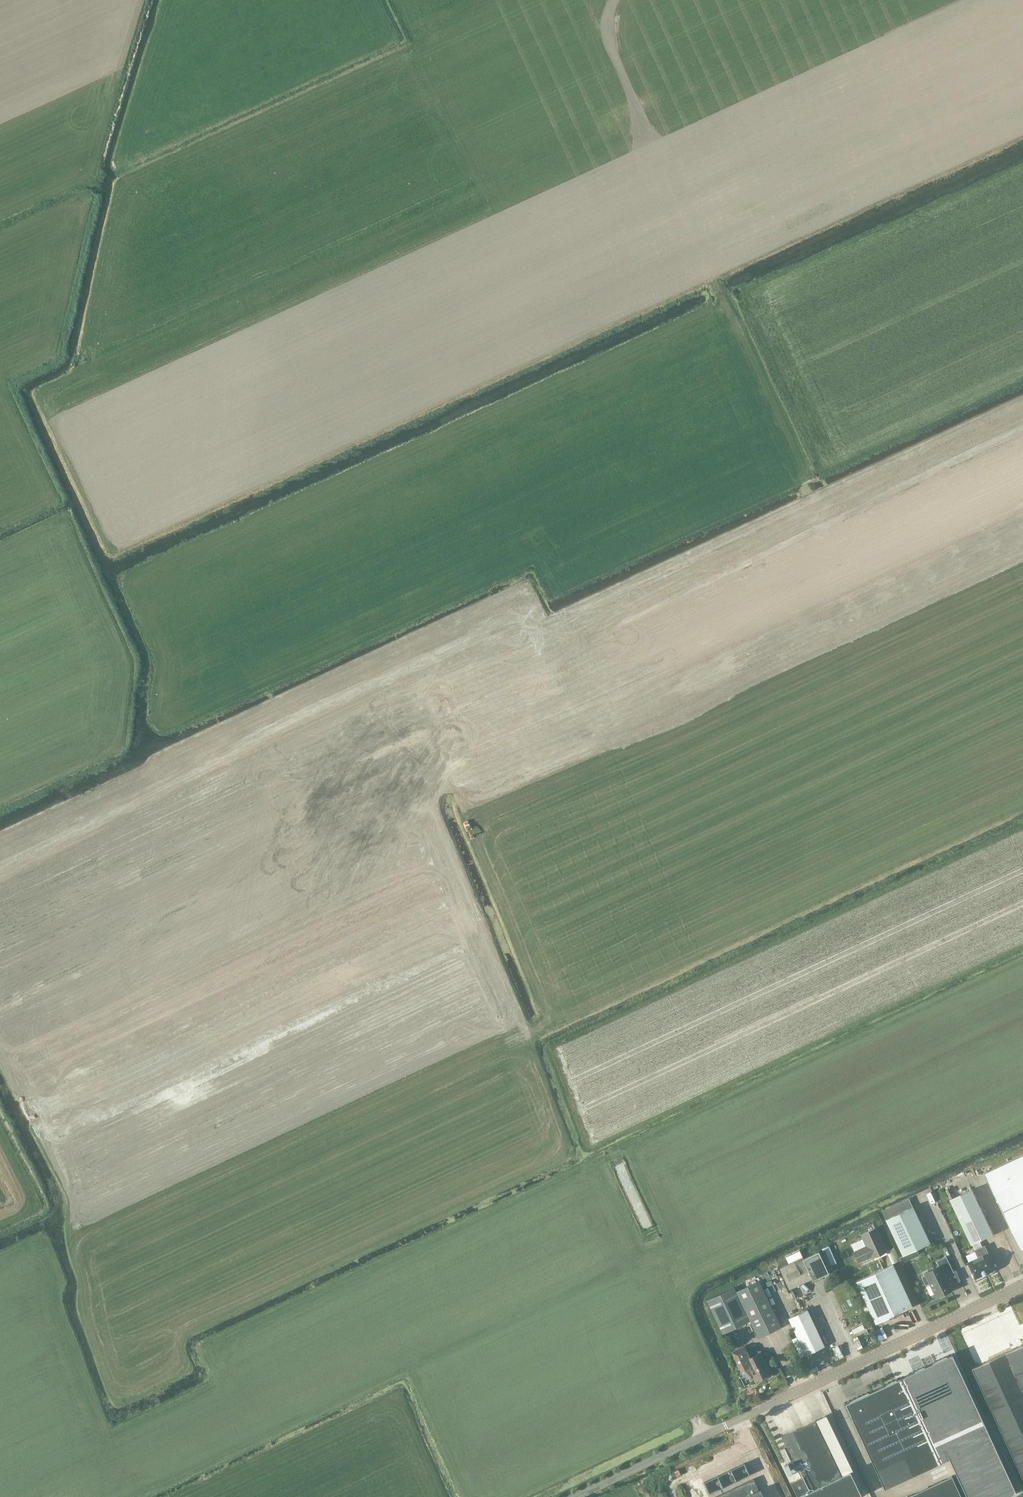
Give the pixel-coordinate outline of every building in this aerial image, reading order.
[(986,1172),(1022,1251),(1022,1154),(986,1172)] [(975,1250),(982,1247),(980,1241),(994,1234),(973,1189),(951,1199),(972,1245),(973,1244),(975,1250)] [(886,1220),(903,1256),(930,1243),(913,1207),(886,1220)] [(863,1238),(851,1244),(854,1252),(853,1252),(858,1262),(871,1256),(872,1258),(887,1251),(876,1228),(861,1235),(863,1238)] [(982,1247),(975,1250),(978,1257),(968,1262),(976,1279),(997,1269),(989,1252),(988,1252),(985,1245),(982,1247)] [(802,1258),(779,1268),(789,1290),(812,1279),(813,1281),(829,1273),(826,1267),(819,1252),(819,1251),(803,1259),(802,1258)] [(819,1252),(826,1267),(830,1265),(823,1251),(819,1252)] [(930,1283),(937,1297),(952,1290),(945,1276),(954,1272),(946,1257),(937,1261),(939,1266),(925,1273),(926,1275),(922,1277),(926,1285),(930,1283)] [(912,1306),(893,1264),(855,1281),(875,1323),(912,1306)] [(773,1266),(768,1268),(772,1277),(777,1275),(773,1266)] [(736,1291),(750,1319),(759,1338),(781,1327),(759,1281),(736,1291)] [(750,1319),(736,1291),(736,1290),(708,1303),(723,1332),(750,1319)] [(788,1318),(805,1355),(825,1346),(807,1309),(788,1318)] [(972,1369),(1022,1479),(1022,1345),(972,1369)] [(741,1372),(749,1368),(756,1382),(763,1378),(766,1379),(767,1378),(769,1378),(774,1374),(765,1358),(763,1359),(760,1352),(750,1357),(744,1346),(732,1352),(736,1361),(741,1372)] [(927,1365),(912,1371),(917,1384),(932,1378),(927,1365)] [(875,1389),(845,1403),(851,1416),(876,1471),(904,1458),(913,1476),(941,1463),(907,1390),(901,1377),(879,1388),(875,1389)] [(862,1495),(850,1472),(853,1471),(826,1415),(815,1420),(800,1428),(781,1437),(801,1477),(791,1482),(798,1496),(800,1496),(858,1496),(862,1495)] [(1016,1493),(991,1429),(948,1445),(968,1496),(1006,1496),(1016,1493)] [(952,1475),(947,1478),(906,1496),(963,1496),(952,1475)] [(760,1489),(759,1490),(754,1478),(715,1496),(764,1496),(760,1489)]
